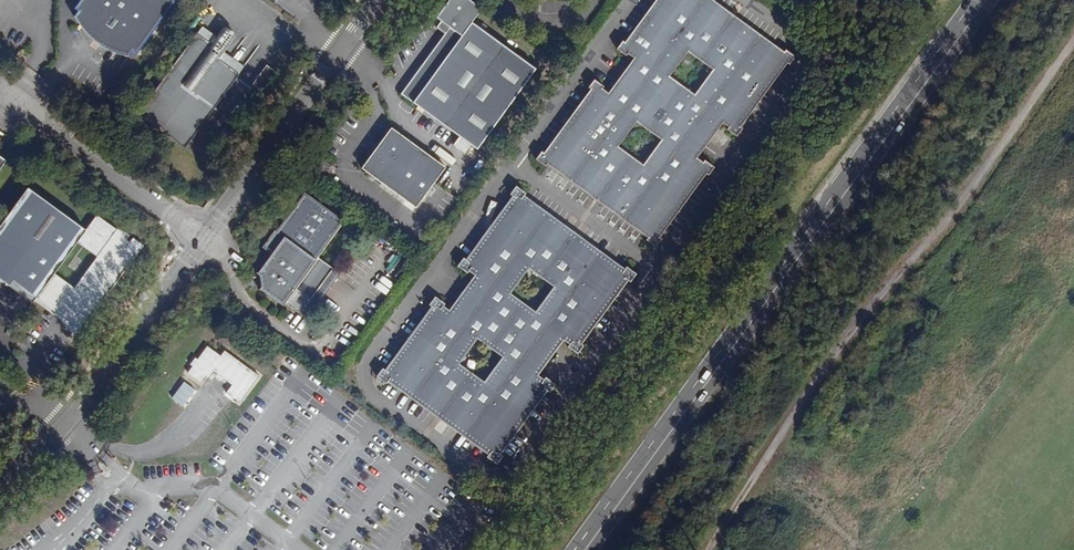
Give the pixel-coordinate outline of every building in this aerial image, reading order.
[(75,15),(101,34),(99,37),(111,45),(112,42),(137,61),(156,34),(152,32),(176,0),(85,0),(75,15)] [(656,4),(654,2),(653,3),(655,5),(645,19),(643,17),(641,19),(644,21),(626,43),(622,40),(615,49),(625,55),(628,50),(638,57),(623,76),(621,74),(619,76),(622,78),(608,98),(598,92),(603,86),(593,79),(587,87),(590,89),(592,91),(575,114),(573,112),(571,115),(574,116),(564,130),(562,128),(560,130),(563,132),(545,154),(541,151),(535,159),(544,166),(547,161),(648,234),(645,239),(655,247),(661,239),(655,234),(672,212),(674,213),(676,212),(673,210),(683,196),(686,198),(687,196),(685,194),(702,171),(707,175),(713,167),(703,160),(699,165),(690,159),(704,139),(707,141),(709,140),(706,137),(721,118),(729,124),(726,129),(736,136),(742,128),(736,124),(753,102),(756,103),(757,102),(754,100),(765,86),(767,88),(768,86),(766,85),(783,61),(788,65),(794,56),(784,49),(780,55),(705,0),(659,0),(656,4)] [(422,110),(421,112),(448,132),(450,130),(473,147),(474,148),(475,148),(477,147),(478,146),(532,73),(533,71),(533,70),(533,68),(532,68),(530,66),(473,24),(472,24),(470,24),(469,25),(468,26),(460,36),(451,29),(450,28),(449,28),(448,28),(447,29),(446,31),(403,88),(402,90),(402,91),(402,92),(402,93),(402,95),(403,96),(405,97),(413,103),(422,110)] [(224,27),(212,43),(206,50),(219,59),(237,36),(224,27)] [(212,43),(197,32),(139,114),(187,148),(240,74),(219,59),(206,50),(212,43)] [(278,72),(267,64),(253,84),(264,92),(278,72)] [(590,89),(573,112),(575,114),(592,91),(590,89)] [(412,105),(421,112),(422,110),(413,103),(412,105)] [(421,112),(412,105),(393,130),(403,137),(421,112)] [(430,157),(448,132),(421,112),(403,137),(393,130),(390,128),(360,168),(415,207),(444,167),(430,157)] [(624,279),(629,282),(635,274),(625,266),(621,272),(521,199),(524,194),(514,186),(508,195),(514,198),(497,221),(494,219),(492,221),(495,223),(486,236),(483,234),(481,236),(484,238),(467,261),(462,258),(456,266),(466,273),(470,267),(479,274),(464,293),(462,291),(460,293),(463,295),(448,315),(440,309),(444,304),(434,297),(428,305),(433,309),(416,332),(413,330),(411,332),(414,334),(404,347),(402,345),(400,347),(403,349),(386,372),(381,369),(375,377),(385,384),(389,379),(489,452),(485,457),(496,465),(502,456),(497,453),(514,429),(516,431),(518,429),(515,427),(525,414),(527,416),(529,414),(526,412),(543,389),(548,393),(554,384),(544,377),(540,382),(531,375),(545,356),(548,358),(550,356),(547,354),(561,334),(571,341),(566,346),(577,353),(583,346),(577,342),(594,319),(597,321),(599,319),(596,317),(605,304),(609,305),(610,304),(607,302),(624,279)] [(117,227),(114,230),(94,215),(84,230),(26,188),(0,223),(0,280),(7,285),(11,279),(34,296),(55,311),(71,323),(74,325),(76,325),(78,325),(82,320),(85,322),(97,305),(94,303),(112,280),(115,282),(142,245),(132,239),(129,244),(127,242),(131,237),(117,227)] [(343,220),(303,192),(275,231),(273,230),(261,247),(271,254),(258,273),(258,275),(259,285),(259,286),(258,288),(281,304),(283,302),(299,313),(305,305),(332,267),(316,257),(343,220)] [(311,309),(338,272),(332,267),(305,305),(311,309)] [(259,285),(258,275),(250,276),(251,286),(259,285)] [(34,296),(11,279),(7,285),(30,302),(34,296)] [(112,280),(94,303),(97,305),(115,282),(112,280)] [(76,325),(74,325),(71,323),(55,311),(73,339),(85,322),(82,320),(78,325),(76,325)] [(238,400),(258,373),(223,348),(217,356),(204,347),(195,359),(193,357),(188,364),(190,366),(187,371),(200,380),(205,373),(203,372),(207,365),(210,367),(231,382),(225,390),(238,400)] [(196,390),(183,381),(171,397),(184,406),(196,390)]
